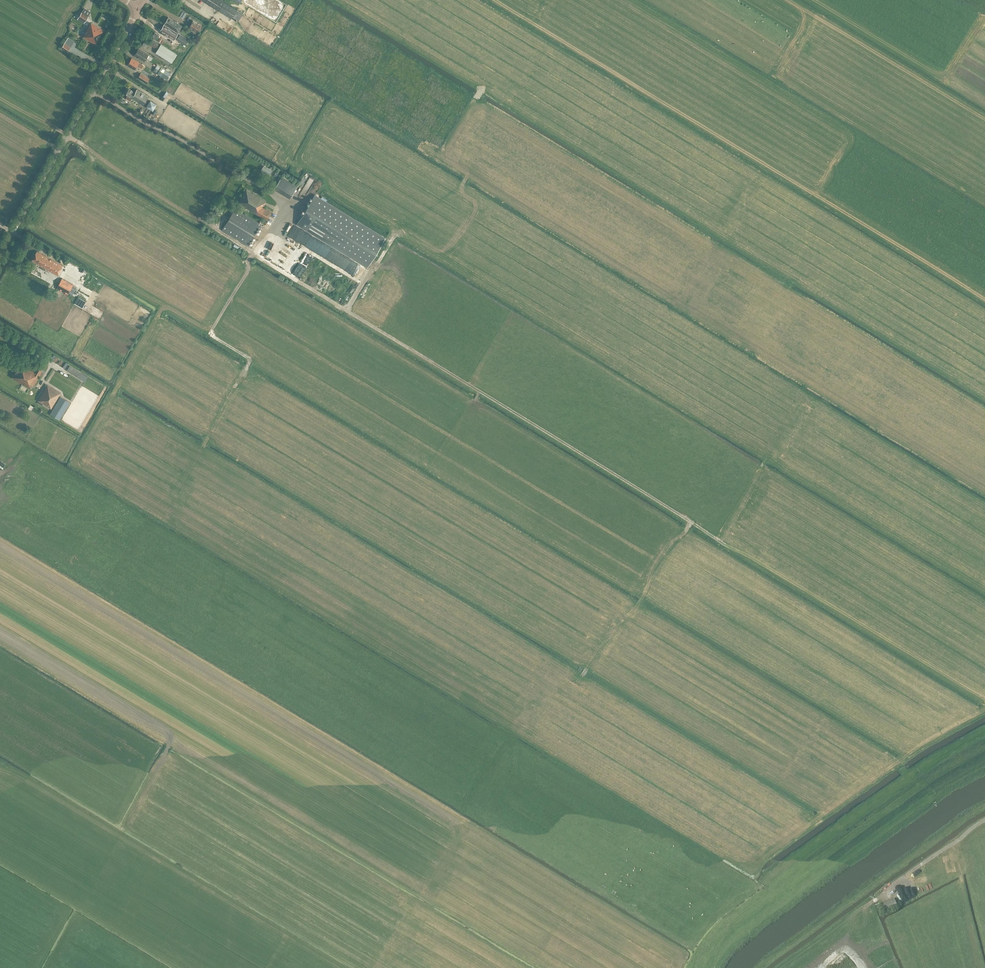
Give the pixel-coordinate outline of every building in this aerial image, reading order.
[(231,18),(232,17),(237,9),(222,0),(202,0),(231,18)] [(90,11),(84,7),(77,19),(84,22),(90,11)] [(244,14),(237,9),(232,17),(239,21),(242,16),(243,16),(244,15),(243,15),(244,14)] [(164,24),(178,32),(182,25),(168,17),(164,24)] [(196,32),(201,25),(193,20),(189,27),(196,32)] [(87,29),(101,38),(105,30),(91,22),(87,29)] [(178,32),(164,24),(160,31),(174,39),(178,32)] [(101,38),(87,29),(85,32),(83,37),(97,45),(101,38)] [(186,45),(189,39),(180,33),(177,39),(186,45)] [(145,35),(139,43),(146,48),(149,43),(150,43),(150,44),(156,48),(159,43),(152,39),(145,35)] [(67,52),(71,47),(65,43),(61,48),(67,52)] [(161,43),(156,52),(172,62),(177,54),(161,43)] [(139,47),(134,55),(143,60),(145,61),(147,58),(151,60),(154,57),(152,56),(149,54),(149,53),(147,52),(139,47)] [(144,69),(145,65),(144,64),(132,57),(127,65),(135,69),(137,65),(142,68),(144,69)] [(167,79),(171,72),(162,66),(158,73),(167,79)] [(141,73),(138,78),(147,83),(150,78),(141,73)] [(129,88),(125,94),(128,95),(126,98),(130,101),(132,98),(143,104),(149,96),(137,89),(135,91),(129,88)] [(157,104),(150,100),(146,106),(153,110),(157,104)] [(261,171),(260,173),(263,174),(264,172),(269,176),(272,170),(264,165),(261,171)] [(291,198),(298,185),(282,176),(275,188),(291,198)] [(267,219),(272,210),(264,205),(267,200),(247,188),(239,202),(267,219)] [(384,238),(315,195),(301,224),(370,267),(384,238)] [(248,245),(261,224),(235,208),(222,229),(248,245)] [(58,274),(63,265),(37,251),(32,260),(58,274)] [(68,294),(73,284),(62,278),(56,288),(68,294)] [(74,297),(78,289),(73,286),(69,294),(74,297)] [(35,385),(46,366),(34,359),(29,367),(21,362),(12,377),(31,388),(33,384),(35,385)] [(81,378),(83,373),(70,365),(67,369),(81,378)] [(52,408),(61,392),(48,384),(40,396),(41,396),(39,401),(52,408)] [(51,414),(60,419),(70,402),(61,396),(51,414)] [(895,899),(881,906),(884,913),(898,907),(895,899)]
